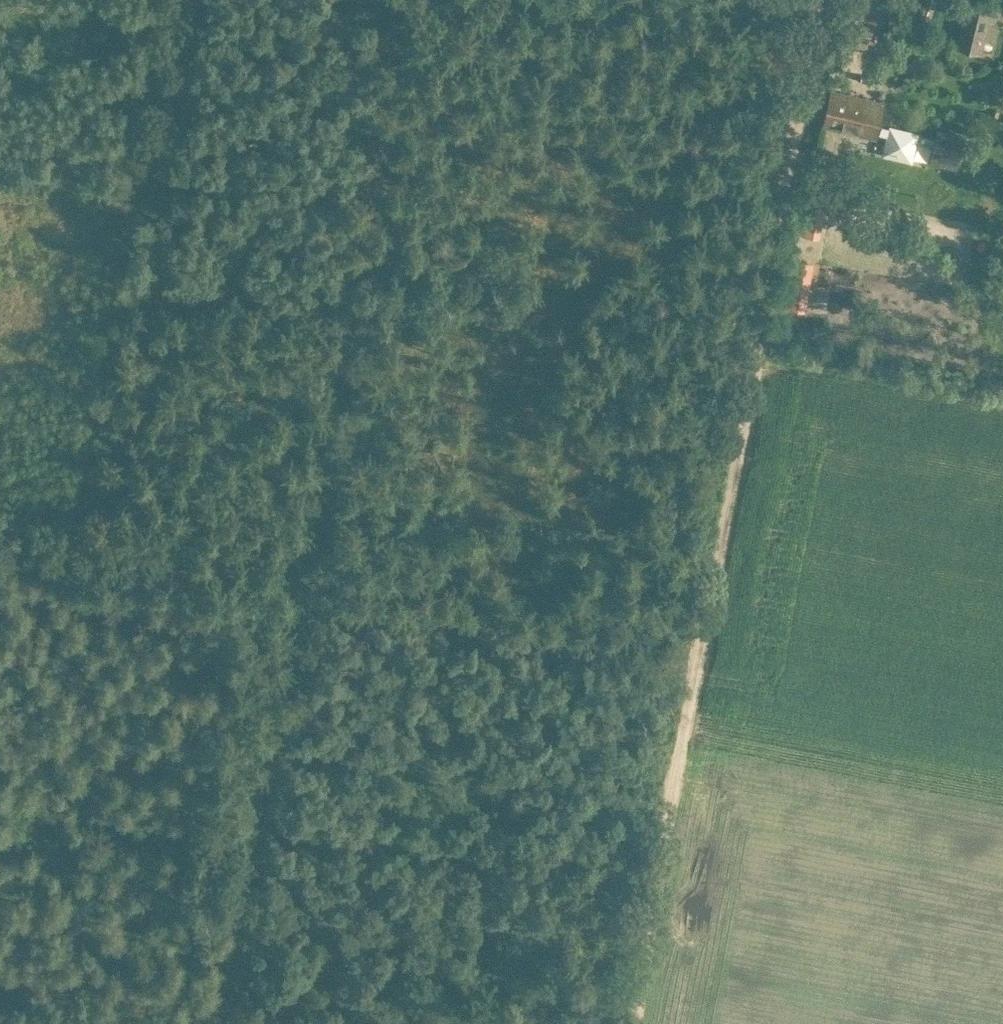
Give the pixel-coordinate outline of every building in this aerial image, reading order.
[(938,0),(927,0),(922,17),(931,20),(938,0)] [(970,2),(959,47),(979,52),(990,6),(970,2)] [(831,93),(824,125),(874,135),(875,131),(887,134),(883,154),(911,160),(916,141),(934,145),(935,139),(917,134),(918,132),(890,125),(889,128),(876,125),(880,103),(831,93)] [(934,145),(930,161),(956,167),(963,137),(937,131),(935,139),(934,145)]
